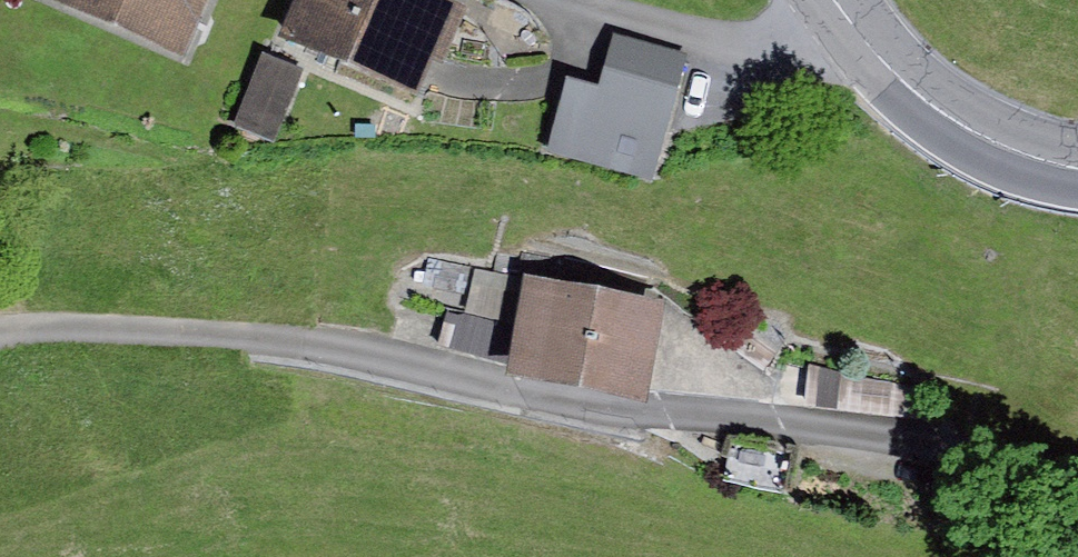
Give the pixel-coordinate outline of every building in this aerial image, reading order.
[(182,52),(204,0),(58,0),(182,52)] [(453,0),(300,0),(285,36),(419,91),(433,56),(444,61),(467,6),(453,0)] [(687,54),(613,33),(598,85),(567,77),(546,148),(652,178),(687,54)] [(263,52),(232,124),(274,141),(304,69),(263,52)] [(516,322),(525,277),(474,267),(466,311),(516,322)] [(665,302),(525,277),(516,322),(508,360),(507,377),(647,402),(665,302)] [(516,322),(466,311),(447,307),(439,345),(508,360),(516,322)] [(919,389),(809,366),(806,403),(916,419),(919,389)]
